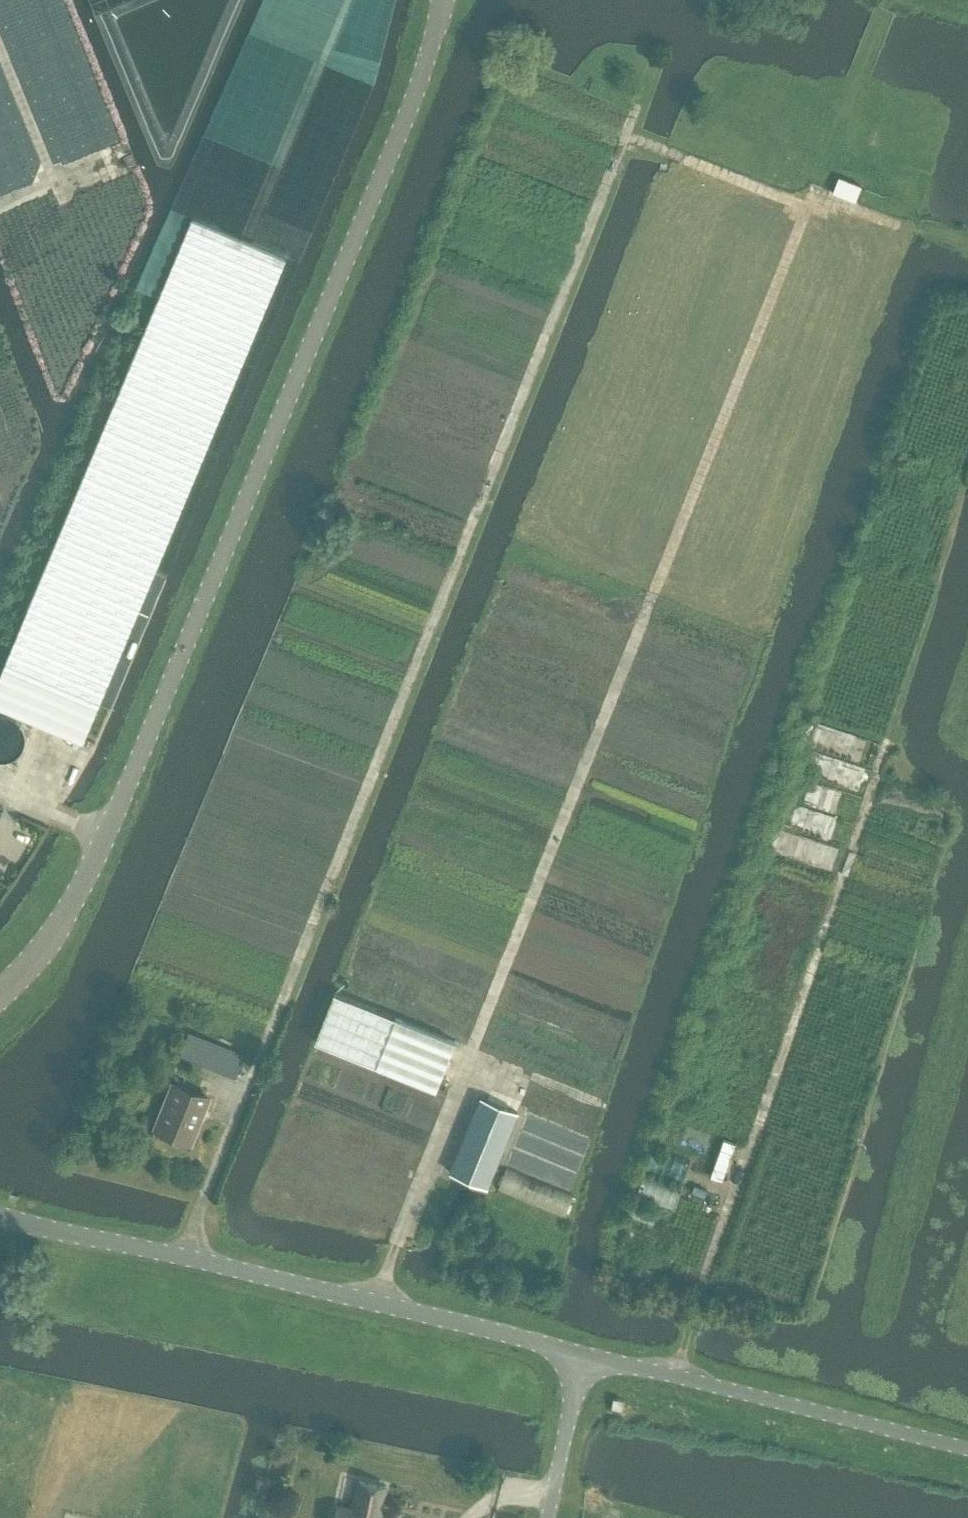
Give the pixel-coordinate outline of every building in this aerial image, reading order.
[(81,742),(205,446),(285,257),(191,218),(111,407),(0,671),(0,708),(81,742)] [(335,993),(316,1041),(435,1089),(454,1041),(344,997),(335,993)] [(188,1031),(179,1054),(186,1057),(235,1076),(244,1054),(188,1031)] [(169,1047),(165,1057),(175,1062),(180,1052),(169,1047)] [(173,1083),(157,1121),(154,1129),(189,1143),(207,1097),(173,1083)] [(478,1099),(449,1171),(486,1186),(516,1114),(478,1099)] [(724,1140),(712,1176),(723,1180),(735,1143),(724,1140)] [(498,1189),(565,1216),(573,1194),(507,1167),(498,1189)] [(681,1190),(645,1177),(638,1197),(674,1210),(681,1190)] [(622,1410),(624,1400),(614,1398),(612,1407),(622,1410)] [(378,1514),(384,1486),(358,1480),(352,1508),(336,1505),(334,1517),(395,1517),(378,1514)]
